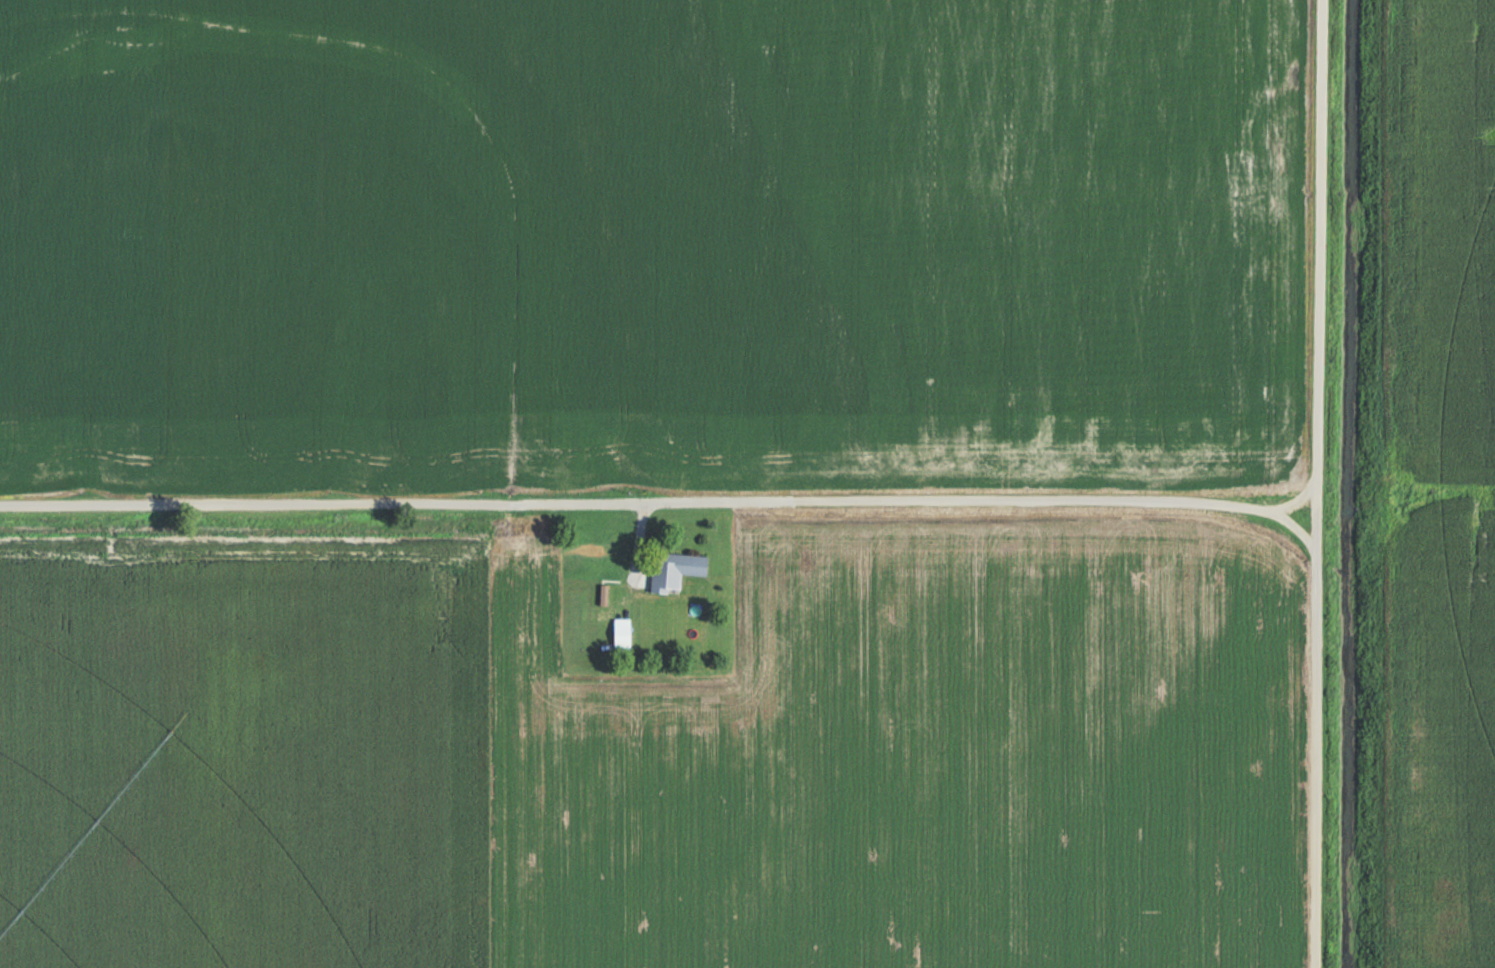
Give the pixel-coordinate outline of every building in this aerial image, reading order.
[(709,574),(710,554),(654,551),(652,590),(682,591),(683,573),(709,574)] [(616,616),(631,616),(631,647),(616,647),(616,616)]
